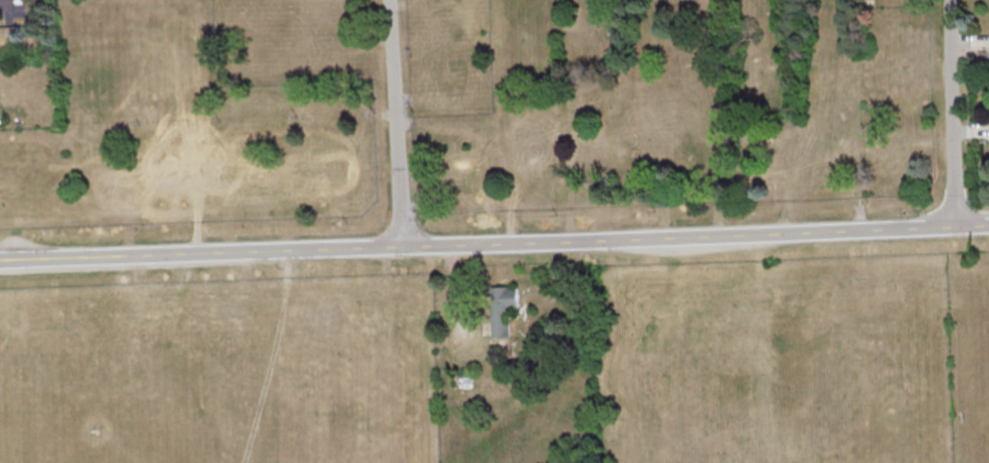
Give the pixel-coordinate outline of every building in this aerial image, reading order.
[(13,49),(12,26),(0,26),(0,50),(13,49)] [(518,308),(518,286),(491,286),(493,337),(510,337),(509,308),(518,308)]
